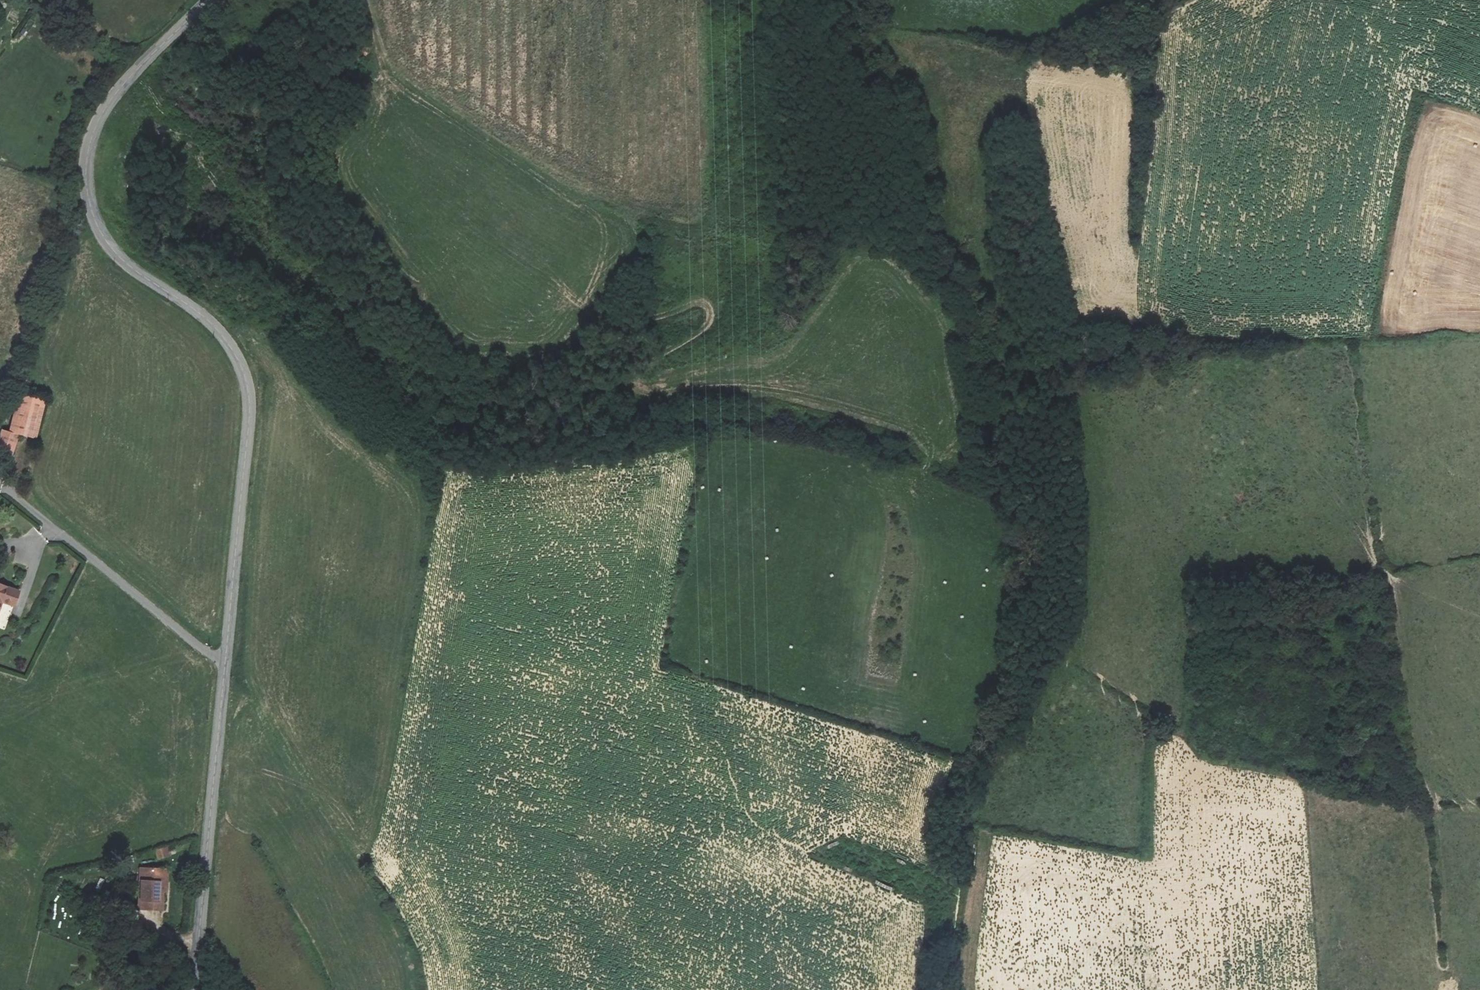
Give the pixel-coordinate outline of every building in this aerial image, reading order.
[(7,430),(19,434),(37,439),(50,401),(18,393),(7,430)] [(19,434),(7,430),(1,428),(0,431),(0,457),(10,460),(19,434)] [(2,600),(14,604),(18,591),(0,584),(0,605),(2,600)] [(167,847),(154,850),(157,861),(170,857),(167,847)] [(142,868),(139,908),(162,910),(165,870),(142,868)]
